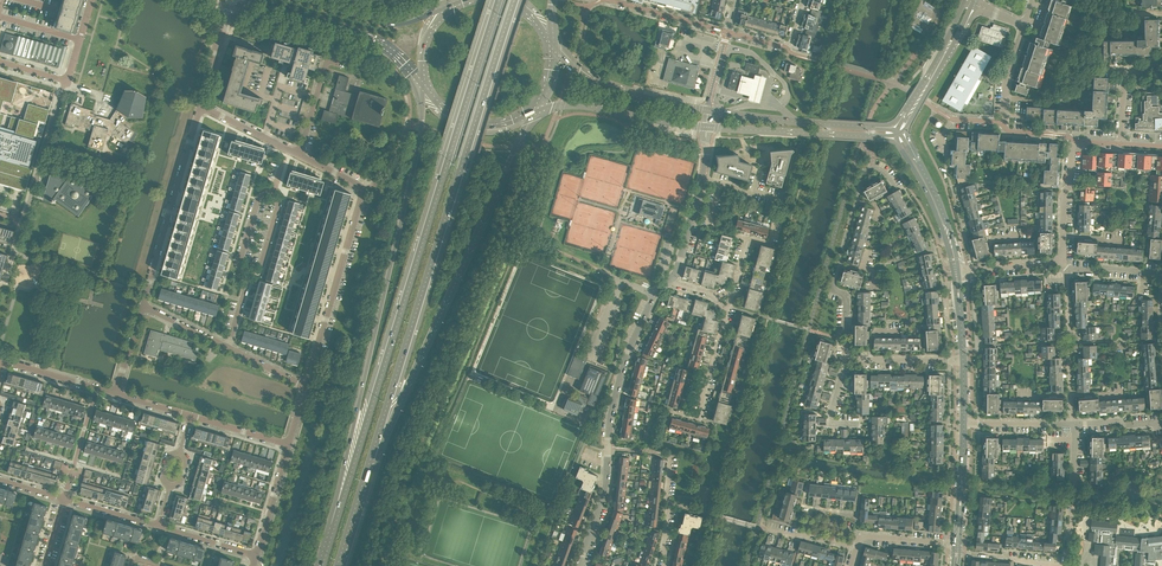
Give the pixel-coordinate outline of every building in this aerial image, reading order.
[(62,5),(61,5),(58,15),(59,15),(58,18),(56,18),(53,27),(72,32),(74,24),(75,24),(78,15),(77,15),(79,7),(80,7),(82,0),(63,0),(62,5)] [(695,14),(699,0),(643,0),(695,14)] [(812,8),(811,12),(821,14),(822,11),(818,10),(820,3),(808,0),(807,6),(810,7),(810,8),(812,8)] [(1023,65),(1022,64),(1020,71),(1021,71),(1018,78),(1016,81),(1038,87),(1051,49),(1048,48),(1048,47),(1050,42),(1058,45),(1071,6),(1053,0),(1052,0),(1039,38),(1037,37),(1035,43),(1035,44),(1029,42),(1028,45),(1029,45),(1027,52),(1026,52),(1026,53),(1024,58),(1025,59),(1023,65)] [(712,7),(711,10),(722,13),(723,10),(724,8),(724,6),(712,4),(712,7)] [(722,13),(711,10),(710,13),(709,16),(720,19),(721,15),(722,13)] [(735,23),(745,26),(748,16),(749,13),(738,10),(736,20),(735,23)] [(804,14),(803,20),(818,24),(821,14),(811,12),(810,15),(808,14),(808,15),(804,14)] [(748,27),(751,28),(754,18),(748,16),(745,26),(745,27),(748,28),(748,27)] [(754,29),(758,30),(761,19),(754,18),(751,28),(755,29),(754,29)] [(761,30),(765,31),(767,21),(761,19),(758,30),(761,31),(761,30)] [(1159,38),(1159,29),(1161,29),(1161,24),(1160,24),(1160,19),(1146,20),(1146,39),(1138,39),(1138,40),(1104,41),(1104,61),(1106,61),(1106,55),(1111,55),(1111,56),(1115,56),(1115,61),(1120,61),(1120,55),(1129,55),(1129,61),(1134,61),(1133,56),(1145,55),(1145,54),(1148,54),(1148,52),(1151,52),(1151,55),(1152,55),(1152,47),(1160,47),(1160,42),(1161,42),(1161,37),(1159,38)] [(806,29),(806,32),(815,35),(818,24),(803,20),(801,26),(804,27),(804,28),(806,29)] [(767,33),(771,34),(774,23),(767,21),(765,31),(768,32),(767,33)] [(774,34),(777,35),(780,25),(774,23),(771,34),(774,35),(774,34)] [(978,40),(1003,48),(1008,31),(1008,30),(1008,29),(1007,28),(994,24),(992,29),(982,26),(978,40)] [(780,25),(777,35),(784,37),(785,33),(787,26),(780,25)] [(658,45),(668,48),(672,32),(662,29),(658,45)] [(797,40),(809,44),(812,44),(814,38),(819,39),(820,38),(821,36),(815,35),(806,32),(805,35),(802,35),(799,34),(797,40)] [(15,54),(16,49),(15,49),(19,37),(5,33),(0,51),(0,52),(13,55),(14,54),(15,54)] [(16,49),(15,54),(61,68),(67,47),(60,44),(59,48),(19,36),(19,37),(15,49),(16,49)] [(809,44),(797,40),(796,46),(799,47),(799,48),(807,50),(809,44)] [(293,64),(292,69),(289,78),(304,82),(308,68),(315,70),(319,55),(313,53),(314,51),(298,46),(298,49),(275,42),(271,57),(293,64)] [(223,102),(237,106),(255,112),(258,104),(261,105),(263,99),(259,98),(258,100),(240,95),(241,93),(238,93),(243,77),(248,59),(262,63),(265,53),(235,45),(232,55),(237,56),(223,102)] [(943,100),(947,102),(952,105),(960,109),(963,103),(964,103),(978,79),(977,78),(980,74),(979,74),(981,75),(984,69),(989,61),(988,60),(990,56),(974,47),(973,47),(971,50),(961,69),(948,91),(944,97),(944,98),(943,99),(943,100)] [(1060,52),(1051,49),(1038,87),(1043,90),(1046,91),(1054,87),(1065,54),(1060,52)] [(670,59),(667,69),(664,80),(693,88),(698,67),(670,59)] [(745,71),(756,74),(757,74),(758,74),(758,71),(760,66),(747,62),(746,62),(746,63),(745,68),(745,69),(744,70),(744,71),(745,71)] [(786,63),(784,69),(784,71),(790,73),(789,77),(789,78),(796,79),(798,78),(799,76),(800,72),(801,69),(796,68),(796,66),(786,63)] [(732,71),(732,72),(727,88),(728,89),(737,91),(738,92),(738,91),(739,91),(743,77),(743,76),(743,75),(743,74),(732,71)] [(741,75),(736,92),(749,95),(747,100),(759,103),(766,77),(754,74),(753,78),(741,75)] [(358,96),(349,93),(345,92),(349,78),(339,75),(335,89),(329,111),(324,110),(321,120),(335,124),(338,114),(352,118),(351,119),(379,127),(383,115),(382,115),(382,114),(382,113),(382,112),(382,111),(382,110),(382,109),(383,108),(384,107),(384,106),(385,106),(385,107),(388,99),(360,91),(358,96)] [(26,190),(32,168),(23,165),(24,164),(29,166),(37,141),(31,139),(32,138),(34,138),(39,120),(46,122),(49,110),(28,103),(24,120),(11,116),(8,129),(1,127),(5,114),(0,113),(4,101),(12,103),(18,82),(0,77),(0,183),(26,190)] [(1075,124),(1075,131),(1079,131),(1080,126),(1091,126),(1091,125),(1094,125),(1095,123),(1098,123),(1097,127),(1098,127),(1098,118),(1107,119),(1107,114),(1112,115),(1113,110),(1106,109),(1107,101),(1113,101),(1113,96),(1108,96),(1109,87),(1114,88),(1114,83),(1108,82),(1108,78),(1096,77),(1094,111),(1085,110),(1085,112),(1044,110),(1043,122),(1048,123),(1048,129),(1052,129),(1053,124),(1057,124),(1062,125),(1061,130),(1066,130),(1066,124),(1075,124)] [(1029,88),(1021,85),(1018,84),(1015,91),(1027,95),(1029,88)] [(117,110),(111,120),(106,134),(107,134),(112,136),(113,135),(117,137),(122,140),(122,141),(123,140),(130,145),(129,145),(130,146),(137,134),(122,123),(126,116),(127,117),(130,118),(130,117),(132,118),(132,117),(133,118),(133,117),(135,118),(135,117),(136,118),(136,117),(137,118),(137,117),(139,118),(139,117),(140,118),(140,117),(141,118),(141,117),(143,118),(143,117),(142,117),(146,97),(146,96),(145,96),(144,95),(143,94),(142,94),(142,93),(140,93),(141,93),(139,92),(138,91),(134,90),(133,90),(132,90),(130,90),(129,90),(128,90),(127,90),(126,90),(125,90),(125,91),(117,109),(116,109),(116,110),(117,110)] [(1141,101),(1141,117),(1135,117),(1136,130),(1161,130),(1161,110),(1161,105),(1159,105),(1159,99),(1158,99),(1158,92),(1145,92),(1145,95),(1142,95),(1142,101),(1141,101)] [(303,99),(304,95),(301,94),(296,111),(302,113),(306,100),(303,99)] [(106,134),(111,120),(94,115),(95,111),(92,110),(92,111),(84,108),(81,107),(80,108),(78,107),(79,105),(71,103),(71,104),(72,104),(70,110),(70,109),(70,110),(68,116),(66,124),(65,124),(65,125),(72,127),(73,123),(76,124),(76,125),(78,126),(79,125),(87,127),(87,128),(89,129),(89,130),(93,131),(88,146),(103,150),(107,134),(106,134)] [(1041,108),(1027,107),(1026,120),(1040,121),(1041,108)] [(164,269),(162,274),(178,279),(221,135),(205,130),(203,135),(206,136),(167,270),(164,269)] [(1006,141),(1000,141),(1000,133),(997,133),(997,132),(990,132),(990,133),(983,132),(983,131),(976,131),(976,132),(973,132),(972,140),(969,140),(969,137),(967,137),(967,131),(956,131),(955,150),(953,150),(952,164),(957,164),(957,178),(958,183),(969,181),(969,178),(970,178),(971,172),(969,172),(970,164),(966,164),(966,158),(965,158),(965,151),(971,152),(972,152),(972,150),(999,152),(999,151),(1000,151),(1005,151),(1005,159),(1045,162),(1045,163),(1046,163),(1045,170),(1044,177),(1045,177),(1045,184),(1041,183),(1040,186),(1052,187),(1052,184),(1057,185),(1058,171),(1059,171),(1060,157),(1059,157),(1060,144),(1050,143),(1050,148),(1046,148),(1047,143),(1043,143),(1043,142),(1036,141),(1036,142),(1033,142),(1030,142),(1030,141),(1023,141),(1023,142),(1016,141),(1016,140),(1009,140),(1009,141),(1006,141)] [(232,141),(228,153),(235,155),(236,155),(237,156),(245,158),(252,160),(253,160),(254,161),(261,163),(265,150),(262,149),(257,148),(256,147),(252,146),(249,145),(248,145),(245,144),(241,143),(240,143),(238,142),(234,141),(232,141)] [(770,153),(771,163),(771,164),(766,183),(781,187),(790,156),(789,156),(790,154),(793,151),(792,150),(787,150),(781,151),(777,152),(777,151),(769,152),(769,153),(770,153)] [(1156,175),(1156,176),(1161,176),(1161,157),(1158,156),(1157,156),(1157,163),(1154,162),(1151,162),(1151,159),(1153,159),(1153,156),(1112,153),(1100,153),(1097,185),(1111,186),(1112,173),(1112,167),(1125,167),(1157,170),(1156,175)] [(738,155),(732,155),(730,155),(731,156),(727,156),(720,156),(717,157),(718,165),(716,172),(747,180),(752,165),(739,161),(739,162),(738,161),(738,156),(738,155)] [(1112,173),(1111,186),(1121,187),(1124,187),(1124,180),(1125,167),(1112,167),(1112,173)] [(225,169),(220,186),(227,188),(232,171),(225,169)] [(240,171),(238,178),(249,181),(251,175),(240,171)] [(320,194),(323,182),(291,172),(287,185),(320,194)] [(44,199),(52,201),(51,202),(54,203),(55,200),(56,198),(78,214),(85,204),(86,205),(87,205),(89,203),(89,201),(87,201),(94,191),(72,175),(69,180),(68,179),(51,174),(44,199)] [(238,178),(237,184),(247,187),(249,181),(238,178)] [(882,194),(888,191),(881,180),(864,190),(870,201),(876,198),(877,200),(883,196),(882,194)] [(237,184),(235,190),(245,193),(247,187),(237,184)] [(961,188),(963,195),(975,191),(973,185),(961,188)] [(293,333),(309,338),(310,334),(309,333),(310,331),(311,328),(311,327),(313,319),(315,313),(316,310),(316,309),(319,300),(320,296),(321,293),(322,291),(324,281),(325,279),(326,275),(327,273),(328,268),(330,261),(331,259),(331,258),(334,250),(336,240),(337,238),(338,235),(339,231),(342,221),(343,218),(345,212),(347,204),(347,203),(348,201),(349,198),(350,198),(351,194),(335,189),(334,192),(330,205),(328,211),(325,223),(323,229),(323,230),(319,242),(317,248),(314,261),(312,267),(311,269),(310,273),(309,276),(309,277),(308,280),(306,286),(304,292),(304,296),(303,299),(301,305),(299,311),(298,314),(297,317),(295,324),(294,330),(293,333)] [(235,190),(233,196),(243,199),(245,193),(235,190)] [(891,202),(892,201),(901,196),(902,195),(899,190),(887,196),(891,202)] [(962,195),(963,201),(976,198),(975,191),(963,195),(962,195)] [(1041,192),(1041,199),(1041,206),(1039,206),(1039,219),(1041,219),(1041,232),(1039,232),(1039,238),(1037,238),(1037,246),(1039,246),(1039,252),(1052,252),(1052,244),(1053,244),(1053,243),(1052,243),(1052,242),(1053,242),(1053,241),(1052,241),(1053,192),(1041,192)] [(233,196),(231,202),(242,205),(243,199),(233,196)] [(892,201),(895,207),(904,202),(901,196),(892,201)] [(965,207),(967,207),(976,204),(978,204),(976,198),(963,201),(965,207)] [(644,200),(639,199),(635,213),(640,214),(641,212),(655,216),(655,218),(660,220),(664,206),(659,204),(658,207),(644,202),(644,200)] [(289,200),(288,206),(298,210),(298,208),(300,203),(289,200)] [(231,202),(229,209),(240,212),(242,205),(231,202)] [(895,207),(899,213),(908,208),(904,202),(895,207)] [(976,204),(967,207),(968,213),(978,211),(982,210),(980,203),(978,204),(976,204)] [(288,206),(286,213),(296,216),(298,211),(298,210),(288,206)] [(862,206),(860,212),(872,215),(874,209),(862,206)] [(909,207),(908,208),(899,213),(898,214),(894,216),(898,222),(901,221),(901,220),(912,213),(909,207)] [(229,211),(227,217),(237,220),(239,214),(229,211)] [(969,220),(969,221),(982,217),(981,217),(980,217),(978,211),(968,213),(970,220),(969,220)] [(860,212),(859,218),(870,221),(872,215),(860,212)] [(286,213),(284,219),(294,222),(296,216),(286,213)] [(227,217),(225,223),(236,226),(237,220),(227,217)] [(903,223),(906,229),(917,223),(915,217),(903,223)] [(969,221),(970,226),(983,223),(982,217),(969,221)] [(859,218),(857,225),(870,228),(869,227),(870,221),(859,218)] [(284,219),(282,225),(292,228),(294,222),(284,219)] [(735,229),(741,231),(744,221),(737,219),(735,229)] [(741,231),(747,233),(750,223),(744,221),(741,231)] [(753,234),(760,236),(762,226),(763,223),(757,221),(756,224),(753,234)] [(225,223),(223,229),(234,232),(236,226),(225,223)] [(747,233),(753,234),(756,224),(750,223),(747,233)] [(909,235),(910,234),(919,229),(920,229),(917,223),(906,229),(909,235)] [(972,233),(973,232),(985,229),(983,223),(970,226),(972,233)] [(282,225),(280,231),(291,234),(292,228),(282,225)] [(857,225),(855,230),(868,234),(870,228),(857,225)] [(1091,225),(1079,225),(1079,232),(1080,232),(1080,234),(1091,235),(1091,232),(1090,232),(1090,225),(1091,225)] [(762,226),(760,236),(766,238),(769,228),(762,226)] [(5,241),(8,229),(2,228),(0,234),(0,239),(5,241)] [(8,229),(5,241),(11,243),(15,231),(8,229)] [(223,229),(222,235),(232,238),(234,232),(223,229)] [(910,234),(913,240),(922,236),(919,229),(910,234)] [(973,232),(975,239),(987,235),(985,229),(973,232)] [(855,230),(854,236),(867,240),(868,234),(855,230)] [(280,231),(279,237),(289,240),(291,234),(280,231)] [(686,266),(683,277),(701,282),(700,285),(713,288),(715,284),(718,284),(726,279),(727,276),(732,278),(735,265),(726,262),(733,237),(721,234),(714,260),(722,262),(718,274),(717,275),(686,266)] [(222,235),(220,241),(230,245),(232,238),(222,235)] [(987,235),(975,239),(971,240),(973,248),(973,249),(974,249),(974,250),(973,250),(974,251),(974,250),(976,259),(989,255),(987,250),(989,249),(987,242),(985,242),(984,237),(987,236),(987,235)] [(854,236),(852,243),(863,246),(865,240),(866,240),(867,240),(854,236)] [(913,240),(916,246),(925,242),(922,236),(913,240)] [(279,237),(277,243),(287,246),(289,240),(279,237)] [(1158,239),(1147,238),(1150,239),(1149,244),(1147,244),(1147,252),(1148,252),(1148,258),(1161,259),(1161,251),(1161,250),(1161,249),(1161,248),(1161,239),(1158,239)] [(1086,254),(1087,254),(1088,239),(1085,239),(1084,241),(1078,240),(1077,253),(1086,254)] [(1088,254),(1097,255),(1097,251),(1098,244),(1098,242),(1092,241),(1092,240),(1088,239),(1087,254),(1088,254),(1088,255),(1088,254)] [(220,241),(218,248),(228,251),(230,245),(220,241)] [(925,242),(916,246),(915,247),(918,253),(929,247),(926,241),(925,242)] [(277,243),(275,249),(285,252),(287,246),(277,243)] [(852,243),(850,249),(857,251),(863,253),(862,252),(863,247),(863,246),(852,243)] [(757,257),(754,270),(749,288),(747,295),(753,296),(752,298),(752,297),(751,299),(752,299),(752,300),(751,300),(751,301),(751,302),(745,300),(744,307),(757,311),(762,292),(760,291),(767,267),(769,268),(774,249),(761,245),(759,252),(764,253),(764,254),(763,254),(763,255),(764,256),(764,257),(763,256),(763,258),(763,259),(757,257)] [(275,249),(273,256),(284,259),(285,252),(275,249)] [(850,249),(849,255),(856,257),(862,258),(863,253),(857,251),(850,249)] [(217,250),(216,256),(226,259),(228,253),(217,250)] [(921,262),(931,260),(932,260),(931,253),(918,256),(920,262),(921,262)] [(856,257),(849,255),(847,262),(860,266),(862,258),(856,257)] [(216,256),(214,262),(224,265),(226,259),(216,256)] [(273,256),(271,262),(282,265),(284,259),(273,256)] [(921,262),(922,269),(932,267),(931,260),(921,262)] [(214,262),(212,268),(222,271),(224,265),(214,262)] [(271,262),(269,268),(280,271),(282,265),(271,262)] [(922,269),(924,275),(934,273),(932,267),(922,269)] [(212,268),(210,275),(221,277),(222,271),(212,268)] [(269,268),(268,274),(278,277),(280,271),(269,268)] [(841,282),(851,285),(861,287),(864,275),(858,273),(858,271),(851,269),(851,271),(845,270),(841,282)] [(922,276),(923,282),(936,279),(935,273),(934,273),(924,275),(922,276)] [(268,274),(266,280),(276,283),(278,277),(268,274)] [(210,275),(208,281),(219,284),(221,277),(210,275)] [(936,279),(923,282),(925,288),(938,286),(936,279)] [(258,321),(261,322),(263,315),(265,309),(267,303),(269,297),(271,291),(272,284),(265,282),(260,280),(258,287),(256,293),(254,299),(252,305),(251,311),(249,318),(258,321)] [(1041,280),(1034,280),(1035,291),(1042,290),(1041,280)] [(208,281),(206,287),(217,290),(219,284),(208,281)] [(1090,301),(1088,301),(1088,295),(1090,295),(1089,287),(1088,287),(1087,281),(1074,282),(1075,290),(1074,290),(1074,291),(1075,291),(1075,292),(1074,292),(1074,293),(1075,293),(1075,314),(1077,314),(1077,328),(1083,328),(1083,340),(1096,339),(1096,333),(1100,333),(1100,327),(1087,327),(1087,307),(1090,307),(1090,301)] [(1007,282),(1008,292),(1015,292),(1015,293),(1014,282),(1007,282)] [(1093,294),(1100,294),(1101,284),(1094,283),(1093,294)] [(984,296),(984,304),(981,304),(984,337),(985,337),(985,343),(997,342),(996,330),(995,330),(993,304),(998,304),(997,298),(999,298),(998,290),(997,290),(996,284),(983,285),(984,293),(983,294),(984,294),(984,295),(983,295),(983,296),(984,296)] [(1135,287),(1127,286),(1126,296),(1134,297),(1135,287)] [(159,299),(158,300),(159,300),(163,301),(163,300),(165,301),(165,302),(169,291),(168,290),(163,289),(162,289),(161,291),(161,292),(159,299)] [(169,291),(165,302),(169,303),(170,302),(171,302),(171,304),(175,292),(174,292),(169,291)] [(926,298),(922,298),(922,304),(926,304),(928,304),(928,311),(928,318),(927,318),(927,324),(941,323),(940,317),(939,317),(938,310),(938,304),(939,304),(939,297),(938,291),(925,292),(926,298)] [(175,292),(171,304),(176,305),(176,304),(178,304),(177,305),(178,305),(181,294),(180,294),(176,293),(175,293),(175,292)] [(858,292),(858,299),(858,305),(859,305),(859,325),(854,325),(854,345),(867,345),(867,339),(869,339),(869,331),(868,331),(868,325),(870,325),(871,292),(858,292)] [(181,294),(178,305),(182,307),(182,306),(184,306),(183,307),(184,307),(187,296),(186,296),(181,294)] [(715,316),(711,309),(710,308),(707,307),(708,302),(695,299),(694,301),(670,294),(667,306),(704,316),(705,317),(702,330),(698,328),(687,366),(699,369),(700,364),(704,365),(704,362),(701,361),(703,352),(707,353),(708,350),(704,349),(707,339),(711,340),(711,338),(708,337),(709,332),(715,334),(719,321),(714,320),(715,316)] [(187,296),(184,307),(188,309),(188,307),(190,308),(190,309),(194,298),(193,298),(189,297),(188,296),(187,296)] [(194,298),(190,309),(194,310),(195,309),(196,310),(196,311),(200,300),(199,300),(194,298)] [(200,300),(196,311),(201,312),(201,311),(203,312),(202,313),(203,313),(206,302),(205,301),(201,300),(200,300)] [(206,302),(203,313),(207,314),(207,313),(209,313),(208,315),(209,315),(212,303),(211,303),(206,302)] [(212,303),(209,315),(213,316),(213,315),(216,315),(216,316),(219,305),(214,304),(213,304),(212,303)] [(729,404),(747,337),(750,337),(755,318),(742,315),(740,321),(745,323),(745,324),(744,324),(744,325),(745,325),(744,326),(743,327),(744,327),(744,328),(738,327),(736,333),(718,401),(716,408),(721,410),(721,411),(720,412),(721,412),(721,413),(720,413),(720,414),(720,415),(714,414),(713,421),(726,424),(731,405),(729,404)] [(653,323),(656,325),(657,324),(666,328),(669,322),(659,318),(657,323),(654,321),(653,323)] [(941,323),(927,324),(928,330),(925,330),(925,336),(924,337),(924,344),(926,344),(926,350),(940,349),(938,330),(941,330),(941,323)] [(657,324),(656,325),(654,330),(663,334),(666,328),(657,324)] [(158,349),(161,350),(164,351),(165,351),(168,352),(169,352),(172,353),(172,354),(173,353),(176,354),(180,355),(180,356),(180,355),(184,356),(184,357),(188,358),(192,359),(195,360),(196,360),(198,351),(190,349),(193,342),(192,342),(189,341),(188,341),(185,340),(184,340),(181,339),(177,338),(173,337),(173,336),(173,337),(169,336),(169,335),(169,337),(165,336),(165,334),(151,330),(144,353),(156,357),(158,349)] [(647,335),(651,336),(651,335),(661,340),(663,334),(654,330),(652,334),(648,333),(647,335)] [(242,341),(241,342),(242,342),(246,343),(246,342),(248,343),(248,344),(251,333),(251,332),(245,331),(242,341)] [(251,333),(248,344),(252,345),(253,344),(254,345),(254,346),(258,335),(253,333),(252,333),(251,333)] [(258,335),(254,346),(259,347),(259,346),(260,346),(260,347),(260,348),(264,336),(263,336),(259,335),(258,335)] [(651,335),(651,336),(648,341),(658,346),(661,340),(651,335)] [(264,336),(260,348),(265,349),(265,348),(267,348),(266,349),(267,349),(270,338),(265,337),(264,336)] [(888,343),(888,350),(894,350),(894,343),(898,343),(898,336),(894,336),(894,338),(888,338),(888,343)] [(270,338),(267,349),(271,351),(271,350),(273,350),(273,351),(276,340),(270,338)] [(276,340),(273,351),(277,353),(278,351),(279,352),(279,353),(283,342),(280,341),(278,341),(277,340),(276,340)] [(814,359),(818,360),(819,360),(827,362),(829,356),(830,357),(832,350),(831,349),(832,343),(820,340),(814,359)] [(642,346),(645,348),(646,347),(655,351),(658,346),(648,341),(646,346),(643,344),(642,346)] [(283,342),(279,353),(284,354),(284,353),(286,354),(289,344),(284,342),(283,342)] [(1144,370),(1145,390),(1148,390),(1148,395),(1147,396),(1147,403),(1149,403),(1150,409),(1161,408),(1161,399),(1161,388),(1157,389),(1154,356),(1156,356),(1155,343),(1142,344),(1143,357),(1144,356),(1145,363),(1142,363),(1142,370),(1144,370)] [(646,347),(645,348),(643,353),(648,356),(652,357),(655,351),(646,347)] [(286,361),(287,361),(293,363),(292,364),(297,366),(297,365),(298,365),(300,357),(301,354),(291,351),(289,350),(286,361)] [(568,371),(567,375),(579,379),(580,376),(586,360),(588,357),(584,356),(580,354),(580,355),(579,355),(575,357),(575,358),(571,368),(570,367),(568,371)] [(638,356),(636,363),(646,366),(648,359),(638,356)] [(818,360),(817,367),(838,372),(838,369),(830,367),(830,368),(829,367),(830,363),(827,362),(819,360),(818,360)] [(636,363),(634,369),(644,372),(646,366),(636,363)] [(589,367),(579,391),(581,391),(590,395),(589,398),(588,398),(587,402),(586,404),(594,407),(605,380),(608,372),(590,365),(589,367)] [(677,367),(675,374),(685,377),(687,370),(677,367)] [(817,367),(815,373),(826,376),(827,373),(829,373),(828,374),(837,376),(838,372),(817,367)] [(634,369),(632,375),(642,378),(644,372),(634,369)] [(3,384),(11,386),(14,374),(9,373),(7,379),(5,379),(5,378),(3,384)] [(813,373),(812,379),(824,382),(826,376),(815,373),(813,373)] [(854,393),(856,393),(867,393),(867,387),(868,387),(869,380),(867,380),(867,374),(854,373),(854,382),(853,382),(853,383),(854,383),(854,384),(853,384),(853,385),(854,385),(854,393)] [(11,386),(17,388),(20,376),(14,374),(11,386)] [(675,374),(673,380),(684,383),(685,377),(675,374)] [(927,388),(928,388),(942,388),(942,377),(942,375),(928,374),(928,381),(927,381),(927,388)] [(632,375),(631,382),(641,384),(642,378),(632,375)] [(23,390),(27,378),(20,376),(17,388),(16,390),(23,392),(23,390)] [(23,390),(29,392),(32,380),(27,378),(23,390)] [(810,385),(811,385),(823,388),(824,382),(812,379),(810,385)] [(29,392),(35,393),(38,381),(32,380),(29,392)] [(673,380),(672,386),(682,389),(684,383),(673,380)] [(38,381),(35,393),(43,396),(45,390),(44,390),(42,390),(44,383),(38,381)] [(631,382),(629,388),(639,390),(641,384),(631,382)] [(811,385),(810,392),(831,398),(831,395),(823,392),(823,393),(822,392),(823,388),(811,385)] [(672,386),(670,392),(680,395),(682,389),(672,386)] [(639,390),(629,388),(627,394),(637,397),(639,390)] [(670,392),(668,399),(678,401),(680,395),(670,392)] [(810,392),(808,398),(808,399),(819,402),(820,398),(822,398),(821,399),(830,401),(831,398),(810,392)] [(995,394),(986,393),(986,413),(999,413),(999,407),(1001,407),(1001,399),(999,399),(1000,393),(995,393),(995,394)] [(580,394),(578,399),(580,399),(579,402),(568,397),(563,409),(577,415),(578,411),(582,413),(586,404),(587,402),(588,398),(580,394)] [(43,405),(43,406),(47,407),(47,409),(49,409),(50,407),(53,397),(50,396),(46,395),(45,399),(43,405)] [(1003,413),(1010,413),(1044,413),(1044,411),(1063,411),(1063,398),(1057,398),(1057,396),(1049,396),(1049,398),(1043,398),(1043,400),(1036,400),(1036,402),(1024,402),(1024,400),(1017,400),(1017,401),(1004,401),(1003,413)] [(1080,411),(1099,410),(1099,399),(1099,397),(1092,397),(1092,396),(1085,396),(1085,398),(1079,398),(1080,411)] [(50,407),(56,409),(59,399),(56,398),(53,397),(50,407)] [(1125,397),(1118,398),(1118,400),(1119,411),(1126,411),(1125,399),(1125,397)] [(626,398),(625,405),(635,406),(637,400),(626,398)] [(808,399),(808,398),(806,398),(805,405),(808,405),(807,408),(811,408),(811,406),(817,408),(819,402),(808,399)] [(56,409),(63,411),(66,401),(62,400),(63,399),(59,399),(56,409)] [(678,401),(668,399),(668,400),(666,399),(664,404),(667,404),(667,405),(677,408),(678,401)] [(1099,410),(1099,413),(1107,412),(1106,400),(1106,399),(1099,399),(1099,410)] [(14,401),(12,407),(24,410),(26,404),(14,401)] [(63,411),(62,413),(64,414),(65,412),(69,413),(72,402),(69,401),(69,402),(66,401),(63,411)] [(69,413),(75,415),(78,405),(75,404),(75,403),(72,402),(69,413)] [(78,405),(75,415),(82,417),(85,407),(85,406),(82,405),(81,406),(78,405)] [(625,405),(624,411),(634,413),(635,406),(625,405)] [(12,407),(10,413),(25,417),(30,418),(31,413),(27,411),(24,410),(12,407)] [(93,420),(100,422),(103,412),(100,411),(100,410),(97,409),(96,410),(93,420)] [(100,422),(106,424),(109,413),(106,412),(106,413),(103,412),(100,422)] [(138,424),(146,426),(150,414),(144,412),(142,419),(140,418),(138,424)] [(25,417),(10,413),(8,418),(20,422),(23,423),(25,417)] [(109,413),(106,424),(110,425),(113,426),(116,416),(113,415),(113,414),(109,413)] [(146,426),(152,428),(156,416),(150,414),(146,426)] [(116,416),(113,426),(115,427),(119,428),(122,417),(119,416),(119,417),(116,416)] [(157,432),(161,418),(156,416),(152,428),(158,430),(157,432)] [(119,428),(126,430),(129,419),(126,419),(126,418),(122,417),(119,428)] [(623,417),(622,424),(632,425),(633,419),(623,417)] [(8,418),(7,424),(19,428),(20,422),(8,418)] [(157,432),(163,433),(167,419),(161,418),(157,432)] [(669,428),(675,430),(678,420),(672,418),(669,428)] [(129,419),(126,430),(133,432),(133,431),(132,431),(135,422),(136,421),(135,421),(132,420),(129,419)] [(170,433),(173,421),(167,419),(163,433),(169,435),(170,433)] [(675,430),(682,432),(684,421),(678,420),(675,430)] [(173,421),(170,433),(178,435),(179,430),(179,429),(179,430),(177,429),(179,423),(173,421)] [(682,432),(688,433),(691,423),(684,421),(682,432)] [(688,433),(694,435),(697,425),(691,423),(688,433)] [(7,424),(5,430),(17,433),(19,428),(7,424)] [(697,425),(694,435),(693,438),(699,439),(700,437),(703,427),(697,425)] [(37,438),(41,439),(44,428),(37,426),(37,427),(35,434),(34,436),(34,437),(37,438)] [(709,428),(703,427),(700,437),(707,438),(709,428)] [(43,440),(47,441),(50,430),(44,428),(41,439),(44,439),(43,440)] [(190,439),(199,442),(202,430),(196,428),(194,434),(192,434),(192,433),(190,439)] [(5,430),(3,435),(15,439),(17,433),(5,430)] [(50,441),(53,442),(57,432),(50,430),(47,441),(50,442),(50,441)] [(199,442),(204,443),(208,431),(202,430),(199,442)] [(631,432),(621,430),(620,437),(630,438),(631,432)] [(204,443),(210,445),(214,433),(208,431),(204,443)] [(56,444),(60,445),(63,434),(57,432),(53,442),(56,443),(56,444)] [(210,445),(216,447),(219,435),(214,433),(210,445)] [(63,445),(66,446),(69,436),(63,434),(60,445),(63,446),(63,445)] [(15,439),(3,435),(2,442),(16,446),(17,440),(15,439)] [(216,447),(222,448),(225,436),(219,435),(216,447)] [(1149,435),(1142,435),(1143,447),(1150,446),(1149,435)] [(69,436),(66,446),(69,447),(69,448),(73,449),(73,448),(76,438),(69,436)] [(225,436),(222,448),(230,451),(232,445),(231,445),(229,445),(231,438),(225,436)] [(982,457),(998,457),(998,451),(1000,451),(1000,443),(999,443),(999,437),(985,437),(985,457),(982,457)] [(1102,456),(1102,457),(1104,457),(1104,451),(1106,451),(1106,443),(1104,443),(1104,437),(1091,437),(1091,456),(1102,456)] [(1109,448),(1117,448),(1116,437),(1108,438),(1109,445),(1109,448)] [(148,440),(146,446),(158,450),(160,444),(148,440)] [(88,452),(91,453),(94,443),(87,441),(84,451),(84,452),(88,453),(88,452)] [(94,455),(97,456),(100,445),(94,443),(91,453),(94,454),(94,455)] [(113,460),(116,461),(119,451),(120,449),(121,445),(119,444),(118,448),(117,450),(113,449),(110,459),(113,460)] [(101,456),(104,457),(107,447),(100,445),(97,456),(100,457),(101,456)] [(141,451),(144,452),(156,456),(158,450),(146,446),(143,445),(141,451)] [(106,458),(110,459),(113,449),(107,447),(104,457),(107,458),(106,458)] [(230,460),(237,462),(240,452),(237,451),(234,450),(233,450),(234,451),(231,460),(230,460)] [(119,451),(116,461),(119,462),(123,463),(124,459),(126,453),(119,451)] [(144,452),(143,458),(155,461),(156,456),(144,452)] [(237,462),(244,464),(247,454),(243,453),(240,452),(237,462)] [(244,464),(250,466),(253,456),(250,455),(247,454),(244,464)] [(201,456),(199,462),(211,465),(213,466),(215,460),(201,456)] [(250,466),(257,468),(260,457),(256,456),(256,457),(253,456),(250,466)] [(141,457),(139,463),(141,464),(153,467),(155,461),(143,458),(141,457)] [(257,468),(263,470),(266,460),(263,459),(263,458),(260,457),(257,468)] [(620,457),(619,464),(628,465),(629,458),(620,457)] [(944,457),(930,457),(930,463),(931,463),(931,467),(937,467),(937,463),(943,463),(944,457)] [(654,458),(653,466),(662,467),(663,459),(661,459),(655,458),(654,458)] [(7,472),(13,474),(17,463),(7,460),(5,467),(9,468),(7,472)] [(266,460),(263,470),(270,472),(272,462),(273,462),(272,462),(273,461),(269,460),(269,461),(266,460)] [(19,475),(25,477),(28,466),(29,464),(23,462),(22,465),(19,475)] [(199,462),(197,467),(211,472),(211,471),(209,471),(211,465),(199,462)] [(13,474),(19,475),(22,465),(17,463),(13,474)] [(141,464),(139,469),(151,473),(153,467),(141,464)] [(619,464),(618,472),(627,473),(628,465),(619,464)] [(31,479),(37,480),(40,470),(41,467),(35,465),(34,468),(31,479)] [(25,477),(31,479),(34,468),(28,466),(25,477)] [(580,466),(575,477),(580,479),(581,479),(581,478),(584,477),(585,477),(585,478),(585,477),(586,478),(587,480),(587,481),(586,481),(586,482),(584,483),(583,483),(582,483),(582,484),(580,488),(583,489),(591,493),(593,488),(592,487),(593,484),(594,485),(595,484),(598,476),(590,473),(589,473),(589,472),(588,472),(587,472),(588,471),(587,471),(584,469),(584,468),(580,466)] [(653,466),(652,473),(662,474),(662,467),(653,466)] [(37,480),(42,482),(46,469),(41,467),(40,470),(37,480)] [(197,467),(196,473),(210,477),(211,472),(197,467)] [(48,484),(51,473),(52,471),(46,469),(42,482),(48,484)] [(139,469),(138,475),(150,478),(151,473),(139,469)] [(618,472),(617,479),(627,480),(627,473),(618,472)] [(51,473),(48,484),(54,486),(56,480),(57,480),(59,475),(58,475),(51,473)] [(196,473),(194,479),(208,483),(210,477),(196,473)] [(652,473),(652,481),(661,482),(662,474),(652,473)] [(1064,474),(1051,473),(1051,477),(1048,477),(1047,483),(1057,483),(1057,480),(1064,480),(1064,474)] [(150,478),(138,475),(136,474),(134,481),(148,485),(150,478)] [(1103,477),(1090,477),(1090,483),(1094,483),(1094,487),(1104,487),(1104,483),(1103,483),(1103,477)] [(194,479),(192,484),(204,488),(206,483),(208,483),(194,479)] [(617,479),(617,487),(626,488),(627,480),(617,479)] [(772,519),(786,523),(787,520),(791,521),(792,516),(795,517),(796,512),(793,511),(796,503),(798,504),(799,499),(797,498),(798,495),(800,496),(804,482),(793,479),(790,492),(787,491),(780,518),(777,517),(777,514),(774,513),(772,519)] [(225,493),(228,494),(231,483),(224,481),(224,482),(221,491),(221,492),(225,493)] [(652,481),(651,488),(660,489),(661,482),(652,481)] [(80,493),(86,495),(89,484),(82,482),(80,487),(82,487),(80,493)] [(86,495),(92,497),(95,484),(90,482),(89,484),(86,495)] [(231,495),(234,496),(237,485),(231,483),(228,494),(231,495)] [(827,504),(830,504),(831,501),(829,501),(831,484),(824,483),(824,486),(823,497),(827,497),(827,500),(827,504)] [(92,497),(97,498),(101,486),(95,484),(92,497)] [(192,484),(191,491),(202,494),(204,488),(192,484)] [(817,502),(817,499),(816,499),(817,485),(810,484),(809,495),(814,496),(813,499),(814,499),(813,502),(817,502)] [(832,498),(836,498),(838,484),(831,484),(829,501),(831,501),(832,498)] [(844,506),(844,502),(842,502),(844,485),(838,484),(836,498),(841,499),(840,502),(841,502),(840,505),(844,506)] [(845,499),(849,500),(851,489),(851,485),(845,484),(844,485),(842,502),(844,502),(845,502),(845,499)] [(145,485),(143,491),(158,496),(159,489),(145,485)] [(238,497),(241,497),(244,487),(237,485),(234,496),(238,497)] [(818,496),(823,497),(824,486),(817,485),(816,499),(817,499),(818,499),(818,496)] [(97,498),(103,500),(107,487),(101,486),(97,498)] [(103,500),(109,502),(113,489),(107,487),(103,500)] [(244,499),(247,500),(250,489),(244,487),(241,497),(244,498),(244,499)] [(617,487),(616,494),(625,495),(626,488),(617,487)] [(4,503),(13,505),(17,493),(16,493),(12,491),(9,491),(10,490),(9,490),(9,491),(8,490),(7,490),(6,489),(6,490),(0,488),(0,501),(4,503)] [(119,491),(115,503),(121,505),(124,492),(125,492),(125,489),(119,488),(119,491)] [(651,488),(650,496),(659,497),(660,489),(651,488)] [(109,502),(115,503),(119,491),(113,489),(109,502)] [(251,500),(254,501),(257,491),(250,489),(247,500),(250,501),(251,500)] [(583,489),(580,496),(589,499),(591,493),(583,489)] [(851,489),(849,500),(854,500),(854,504),(853,510),(856,511),(856,503),(858,490),(851,489)] [(146,492),(144,498),(156,501),(158,496),(143,491),(143,492),(146,492)] [(205,495),(202,494),(191,491),(189,497),(203,501),(205,495)] [(257,491),(254,501),(257,502),(257,503),(260,504),(260,503),(261,503),(260,503),(261,500),(263,493),(264,493),(257,491)] [(124,492),(121,505),(127,507),(128,503),(129,500),(130,496),(130,494),(124,492)] [(176,494),(175,501),(189,505),(189,504),(187,504),(188,498),(176,494)] [(616,494),(615,502),(624,503),(625,498),(627,498),(628,496),(625,495),(616,494)] [(580,496),(577,503),(586,506),(589,499),(580,496)] [(647,503),(649,503),(658,504),(659,497),(650,496),(649,500),(647,500),(647,503)] [(144,498),(142,503),(154,507),(156,501),(144,498)] [(862,498),(861,509),(868,510),(869,507),(872,507),(873,504),(869,504),(869,498),(862,498)] [(175,501),(173,506),(187,511),(189,505),(175,501)] [(624,503),(615,502),(614,509),(623,510),(624,503)] [(35,503),(30,521),(42,524),(43,520),(44,518),(45,513),(47,507),(47,506),(35,503)] [(154,507),(142,503),(140,511),(145,512),(146,511),(152,513),(154,507)] [(577,503),(575,510),(583,513),(586,506),(577,503)] [(649,503),(648,511),(657,512),(658,504),(649,503)] [(173,506),(171,512),(185,516),(187,511),(173,506)] [(860,521),(867,522),(868,515),(868,510),(861,509),(860,521)] [(575,510),(572,516),(581,520),(583,513),(575,510)] [(614,511),(611,518),(620,521),(623,514),(614,511)] [(648,511),(647,518),(657,519),(657,512),(648,511)] [(185,516),(171,512),(169,518),(176,520),(176,521),(181,523),(183,516),(185,516)] [(678,527),(677,532),(680,533),(689,535),(690,529),(689,529),(688,526),(688,525),(688,524),(690,523),(691,523),(692,523),(694,525),(694,526),(693,526),(693,527),(694,527),(699,528),(702,517),(697,516),(697,517),(693,516),(694,515),(685,513),(683,521),(682,521),(683,521),(682,523),(682,524),(681,523),(681,524),(680,527),(679,527),(678,527)] [(69,531),(81,535),(86,518),(74,514),(73,518),(73,519),(72,520),(72,521),(71,525),(71,526),(69,531)] [(195,527),(201,529),(204,516),(199,514),(198,516),(197,520),(196,523),(195,527)] [(878,527),(879,527),(879,516),(868,515),(867,522),(879,523),(878,527)] [(201,529),(207,530),(210,518),(204,516),(201,529)] [(572,516),(569,524),(578,527),(581,520),(572,516)] [(207,530),(212,532),(215,522),(210,520),(211,518),(210,518),(207,530)] [(611,518),(609,525),(618,528),(620,521),(611,518)] [(657,519),(647,518),(647,526),(654,526),(656,527),(657,519)] [(121,537),(125,524),(118,522),(117,522),(115,522),(115,521),(114,521),(112,521),(108,519),(107,519),(104,532),(121,537)] [(1092,554),(1101,555),(1119,556),(1119,549),(1132,550),(1133,537),(1116,536),(1116,538),(1112,538),(1112,532),(1117,532),(1118,521),(1113,521),(1113,522),(1105,521),(1105,520),(1100,519),(1100,521),(1096,521),(1096,519),(1092,519),(1091,528),(1092,528),(1092,532),(1089,532),(1088,541),(1098,542),(1098,544),(1095,544),(1095,551),(1092,551),(1092,554)] [(30,521),(25,538),(37,541),(38,537),(39,535),(39,534),(40,534),(39,534),(40,531),(41,531),(40,531),(40,530),(42,524),(30,521)] [(212,532),(218,534),(221,523),(215,522),(212,532)] [(224,535),(230,537),(233,527),(234,524),(228,522),(227,525),(224,535)] [(218,534),(224,535),(227,525),(221,523),(218,534)] [(125,524),(121,537),(129,539),(138,542),(142,529),(137,528),(135,527),(134,527),(132,527),(132,526),(125,524)] [(234,524),(233,527),(230,537),(235,539),(239,528),(240,525),(234,524)] [(609,525),(606,532),(615,535),(618,528),(609,525)] [(566,531),(565,534),(574,537),(576,530),(568,527),(566,531)] [(235,539),(241,541),(244,530),(239,528),(235,539)] [(244,530),(241,541),(247,542),(249,536),(250,537),(252,532),(244,530)] [(648,537),(657,540),(659,533),(659,530),(655,530),(655,532),(651,530),(648,537)] [(1005,546),(1013,547),(1014,536),(1013,536),(1014,530),(1013,530),(1013,531),(1007,531),(1007,530),(1007,535),(1006,535),(1005,546)] [(80,540),(81,535),(69,531),(68,535),(67,537),(67,538),(66,539),(67,539),(66,541),(66,542),(66,543),(64,548),(76,552),(79,542),(80,540)] [(978,531),(977,542),(984,543),(984,542),(984,537),(988,537),(989,532),(978,531)] [(606,532),(604,540),(613,543),(615,543),(616,542),(613,541),(615,535),(606,532)] [(1050,532),(1049,543),(1056,544),(1057,533),(1057,532),(1050,532)] [(676,539),(675,540),(678,541),(678,540),(687,542),(689,535),(680,533),(679,538),(676,538),(676,539)] [(565,534),(563,541),(571,544),(574,537),(565,534)] [(1026,548),(1027,537),(1027,535),(1020,534),(1020,537),(1019,548),(1026,548)] [(988,543),(988,550),(999,551),(1000,544),(995,543),(995,536),(992,536),(992,543),(988,543)] [(1156,559),(1161,559),(1161,536),(1148,537),(1142,538),(1133,537),(1132,550),(1138,550),(1137,553),(1136,553),(1135,565),(1155,565),(1156,559)] [(646,542),(646,544),(654,547),(657,540),(648,537),(646,542)] [(20,555),(32,558),(33,555),(34,552),(34,551),(35,551),(34,551),(35,548),(36,548),(35,548),(35,547),(36,547),(37,542),(37,541),(25,538),(23,542),(20,555)] [(184,555),(188,543),(186,542),(181,541),(181,540),(180,541),(178,540),(175,539),(171,538),(170,538),(169,542),(167,550),(184,555)] [(764,558),(770,560),(773,547),(770,546),(771,543),(770,543),(771,539),(768,538),(767,542),(769,542),(764,558)] [(603,542),(602,546),(610,549),(613,543),(604,540),(603,542)] [(674,546),(674,547),(676,548),(677,547),(686,549),(687,542),(678,540),(678,541),(678,542),(677,546),(674,545),(674,546)] [(563,541),(560,548),(569,551),(571,544),(563,541)] [(775,561),(781,563),(784,550),(781,549),(782,546),(781,546),(782,542),(779,541),(778,545),(780,545),(775,561)] [(798,551),(805,553),(808,543),(801,541),(798,551)] [(758,557),(764,558),(769,542),(767,542),(766,542),(766,545),(762,544),(758,557)] [(1033,549),(1044,550),(1045,543),(1034,542),(1033,542),(1033,549)] [(188,543),(184,555),(201,560),(205,548),(200,547),(198,546),(195,545),(188,543)] [(805,553),(812,555),(814,544),(808,543),(805,553)] [(1045,543),(1044,550),(1056,551),(1056,544),(1049,543),(1045,543)] [(646,544),(643,551),(652,554),(654,547),(646,544)] [(791,548),(786,564),(792,565),(795,553),(792,552),(793,549),(792,549),(793,545),(790,544),(789,548),(791,548)] [(812,555),(818,557),(821,546),(814,544),(812,555)] [(770,560),(775,561),(780,545),(778,545),(777,545),(777,548),(773,547),(770,560)] [(610,549),(602,546),(599,554),(611,558),(612,556),(608,555),(610,549)] [(818,557),(825,559),(827,552),(828,548),(821,546),(818,557)] [(672,554),(672,555),(675,555),(675,554),(684,556),(686,549),(677,547),(676,548),(675,553),(672,552),(672,554)] [(866,547),(864,554),(871,556),(875,557),(877,550),(866,547)] [(59,565),(62,565),(72,565),(76,552),(64,548),(63,553),(62,555),(62,556),(62,555),(61,556),(62,556),(61,558),(61,559),(60,561),(59,565)] [(560,548),(558,555),(566,558),(569,551),(560,548)] [(781,563),(786,564),(791,548),(789,548),(788,548),(788,551),(784,550),(781,563)] [(893,559),(900,560),(901,549),(894,548),(893,559)] [(888,553),(877,550),(875,557),(886,560),(888,553)] [(921,558),(932,558),(932,551),(921,550),(921,558)] [(641,551),(639,558),(641,559),(641,558),(650,561),(652,554),(643,551),(643,552),(641,551)] [(932,558),(931,563),(938,564),(939,552),(932,551),(932,558)] [(124,563),(125,560),(126,555),(115,552),(111,565),(123,565),(124,563)] [(825,559),(836,562),(837,555),(827,552),(825,559)] [(670,561),(670,562),(673,563),(673,561),(682,564),(684,556),(675,554),(675,555),(674,560),(671,559),(670,561)] [(861,565),(866,565),(868,565),(871,556),(864,554),(861,565)] [(32,558),(20,555),(16,565),(30,565),(31,565),(30,565),(30,564),(32,558)] [(558,555),(555,562),(564,565),(566,558),(558,555)] [(836,562),(834,565),(836,565),(842,565),(844,557),(837,555),(836,562)] [(1118,565),(1119,556),(1101,555),(1101,565),(1118,565)] [(233,561),(221,557),(219,565),(232,565),(233,561)]
